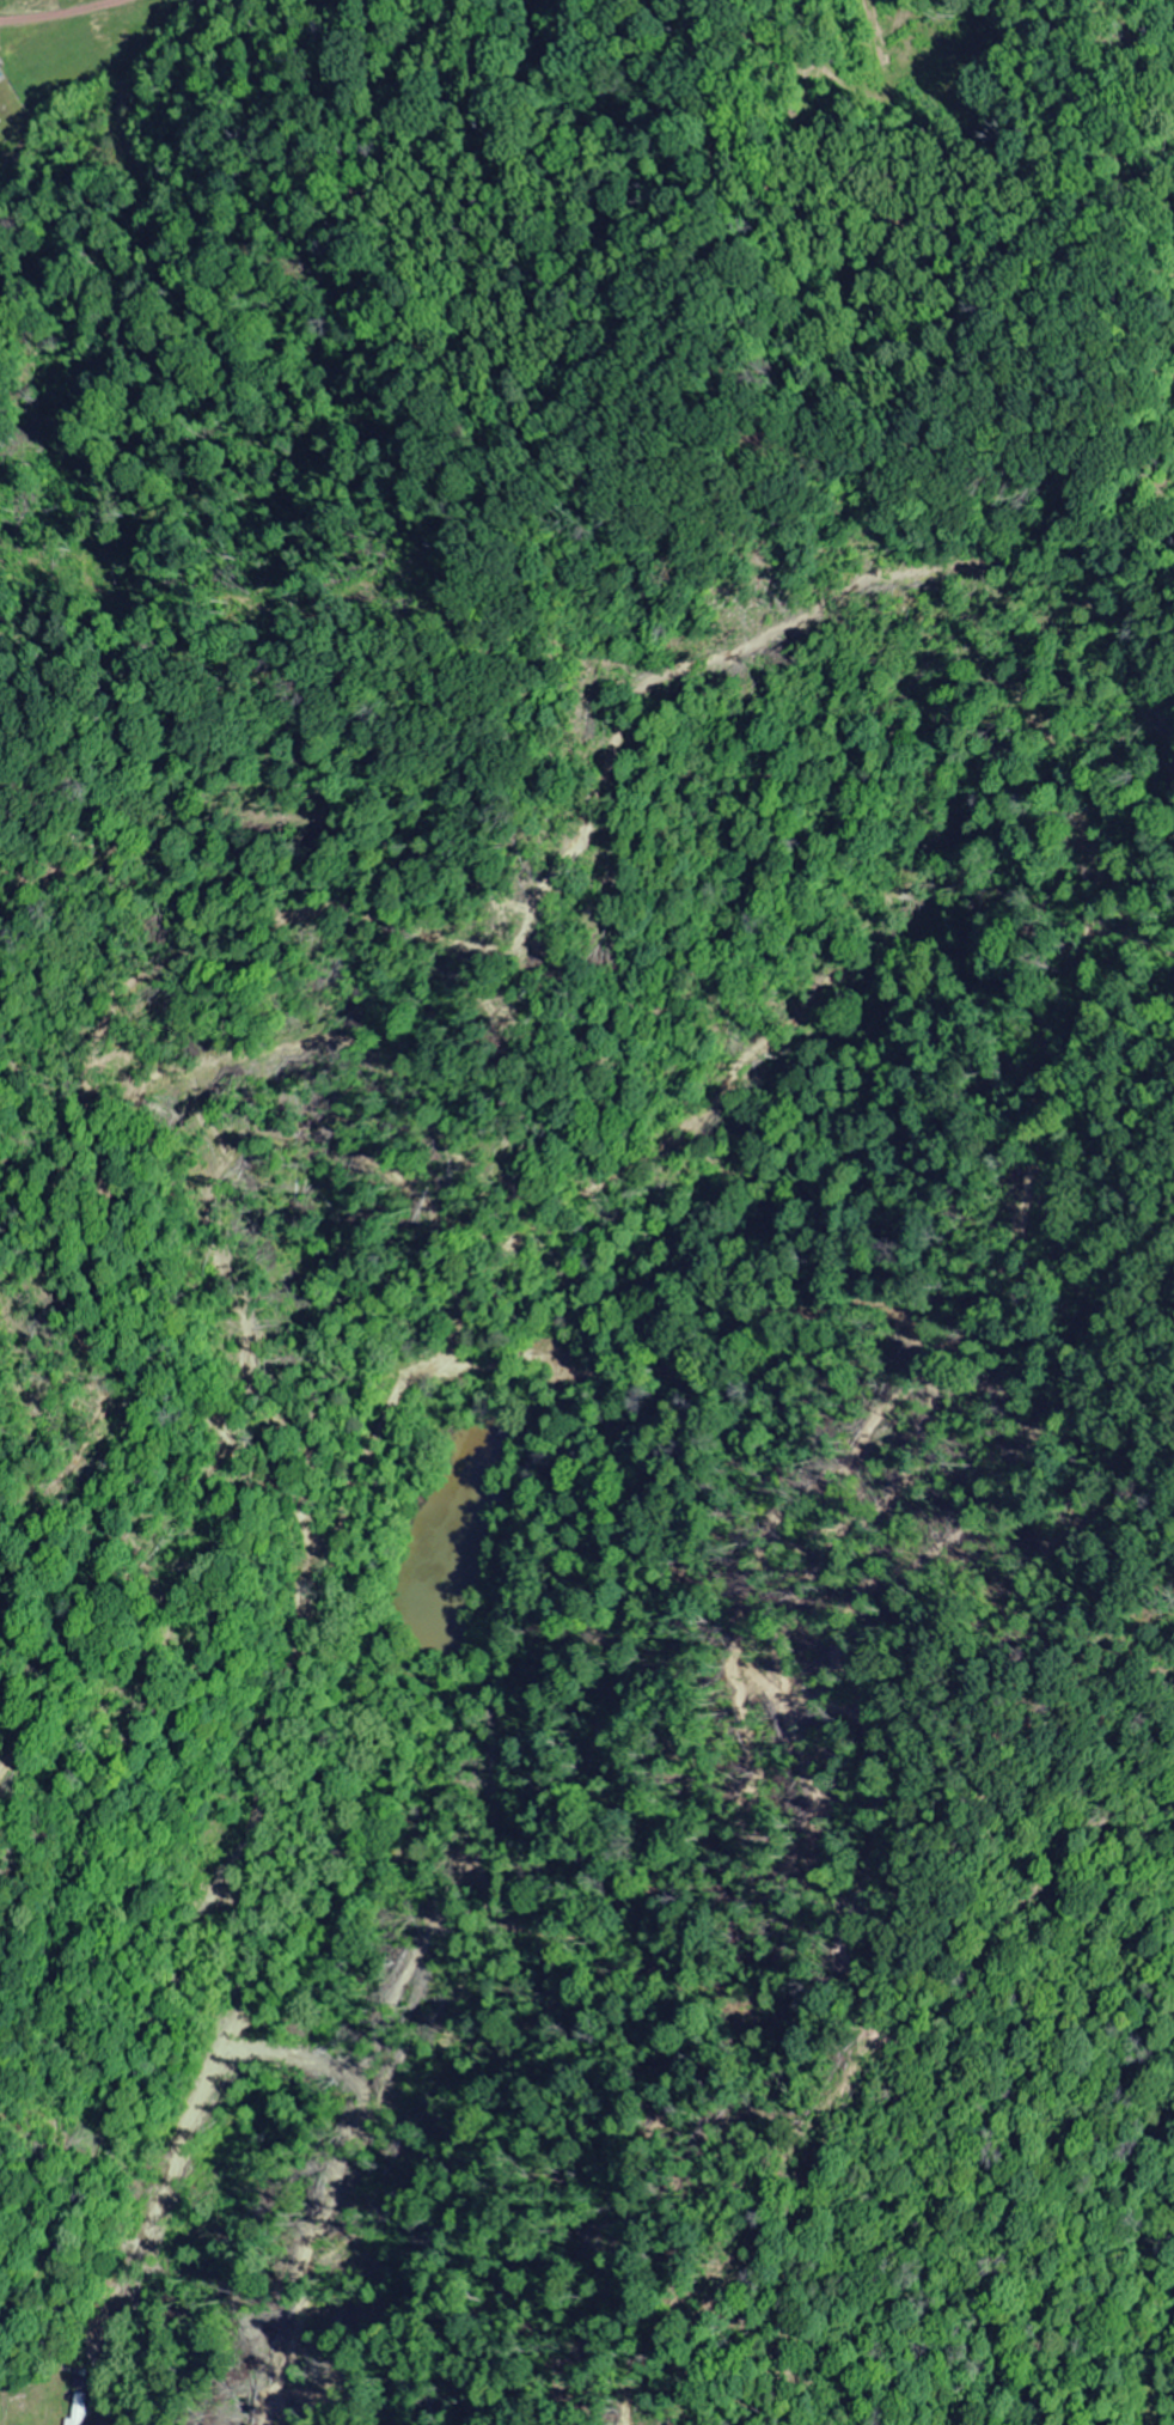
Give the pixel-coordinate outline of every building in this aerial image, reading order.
[(80,2394),(68,2394),(68,2424),(80,2424),(80,2394)]
